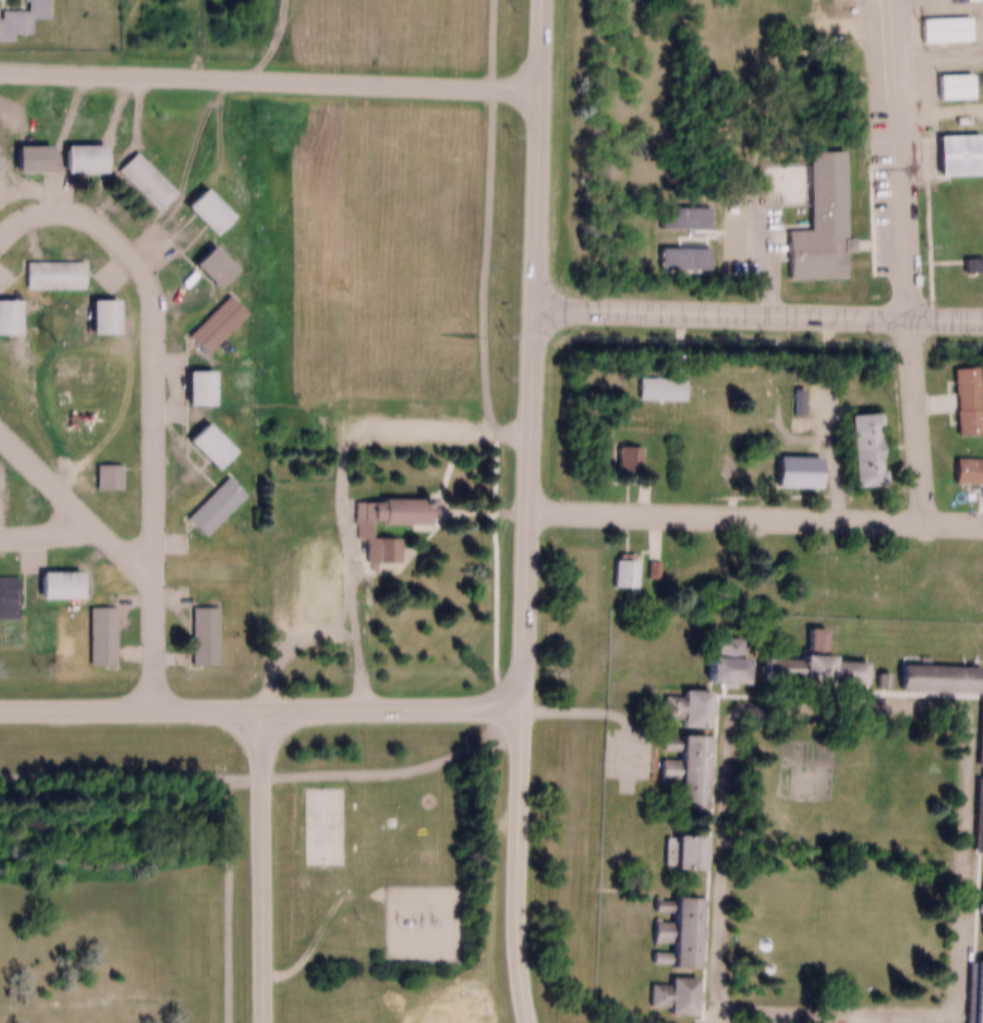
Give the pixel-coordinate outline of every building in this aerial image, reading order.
[(7,31),(0,31),(0,2),(21,2),(21,0),(43,0),(43,9),(25,9),(24,24),(7,24),(7,31)] [(913,10),(961,9),(962,32),(914,34),(913,10)] [(929,67),(962,66),(963,90),(930,91),(929,67)] [(938,100),(972,100),(972,74),(938,74),(938,100)] [(929,128),(969,127),(969,165),(929,166),(929,128)] [(8,137),(40,137),(40,163),(8,163),(8,137)] [(57,137),(95,138),(94,163),(56,163),(57,137)] [(836,143),(838,230),(848,230),(848,242),(839,242),(840,269),(783,271),(782,223),(806,222),(804,144),(836,143)] [(128,144),(169,184),(150,203),(110,162),(128,144)] [(52,147),(17,147),(17,174),(52,174),(52,147)] [(106,174),(106,147),(66,147),(66,174),(106,174)] [(195,180),(223,208),(205,226),(177,198),(195,180)] [(655,198),(702,199),(702,220),(655,219),(655,198)] [(203,238),(227,261),(210,279),(186,255),(203,238)] [(657,239),(702,240),(702,260),(656,259),(657,239)] [(958,250),(975,250),(975,264),(958,264),(958,250)] [(21,253),(76,253),(76,280),(21,280),(21,253)] [(982,257),(965,257),(965,272),(982,272),(982,257)] [(240,303),(202,344),(183,327),(222,286),(240,303)] [(109,291),(109,325),(84,325),(84,292),(109,291)] [(9,325),(0,325),(0,292),(10,292),(9,325)] [(970,359),(975,424),(952,426),(946,361),(970,359)] [(205,363),(205,396),(180,396),(180,363),(205,363)] [(635,369),(680,371),(680,389),(634,387),(635,369)] [(640,401),(687,401),(687,379),(640,379),(640,401)] [(843,479),(837,408),(867,405),(868,421),(863,421),(866,463),(875,462),(876,476),(843,479)] [(198,414),(226,442),(208,460),(180,432),(198,414)] [(613,438),(634,438),(633,464),(612,464),(613,438)] [(641,448),(617,448),(617,474),(641,474),(641,448)] [(949,451),(982,452),(982,475),(948,474),(949,451)] [(115,456),(114,480),(92,480),(92,455),(115,456)] [(779,480),(823,480),(823,455),(779,455),(779,480)] [(97,492),(124,492),(124,466),(97,466),(97,492)] [(239,485),(200,526),(181,509),(221,468),(239,485)] [(773,470),(813,471),(812,498),(772,497),(773,470)] [(248,498),(229,479),(188,520),(207,539),(248,498)] [(420,516),(373,514),(373,511),(349,511),(350,493),(374,493),(374,489),(420,491),(420,516)] [(362,529),(395,530),(394,553),(361,553),(362,529)] [(632,552),(631,578),(609,577),(610,551),(632,552)] [(641,591),(641,560),(616,559),(616,591),(641,591)] [(33,564),(74,564),(74,588),(33,588),(33,564)] [(9,606),(0,606),(0,566),(10,566),(9,606)] [(82,573),(42,573),(42,600),(82,600),(82,573)] [(110,598),(111,655),(85,656),(85,598),(110,598)] [(213,598),(213,656),(186,656),(186,598),(213,598)] [(606,599),(592,1022),(982,1022),(982,611),(606,599)] [(306,789),(306,820),(315,820),(315,815),(343,815),(343,789),(306,789)]
